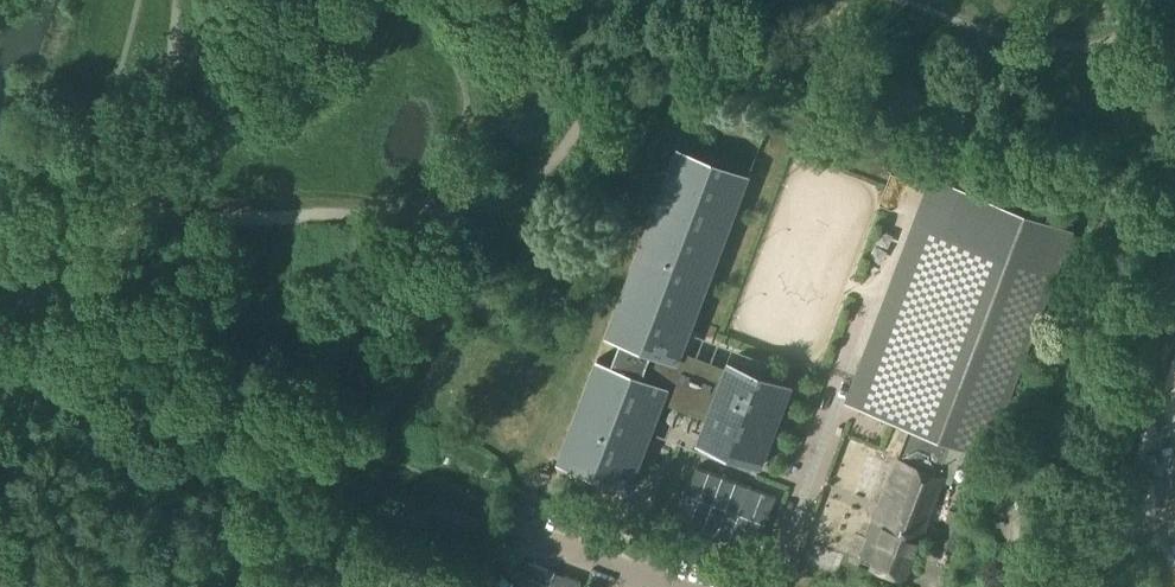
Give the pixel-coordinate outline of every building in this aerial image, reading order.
[(761,466),(767,450),(792,384),(729,360),(726,367),(682,350),(749,173),(705,156),(706,152),(683,143),(682,148),(678,146),(606,335),(620,340),(611,363),(597,358),(561,454),(591,466),(589,472),(598,476),(629,488),(662,401),(707,417),(698,442),(761,466)] [(878,206),(892,211),(892,210),(879,205),(891,174),(913,183),(913,182),(890,174),(886,185),(878,206)] [(973,453),(987,459),(1073,232),(933,179),(846,405),(868,413),(891,422),(910,429),(948,444),(973,453)] [(870,533),(868,537),(860,559),(872,564),(872,566),(904,579),(919,541),(928,545),(931,535),(922,532),(944,475),(937,472),(948,444),(910,429),(899,457),(897,457),(868,532),(870,533)] [(776,496),(697,467),(696,466),(676,520),(756,549),(776,496)] [(528,561),(518,586),(579,586),(581,581),(528,561)]
